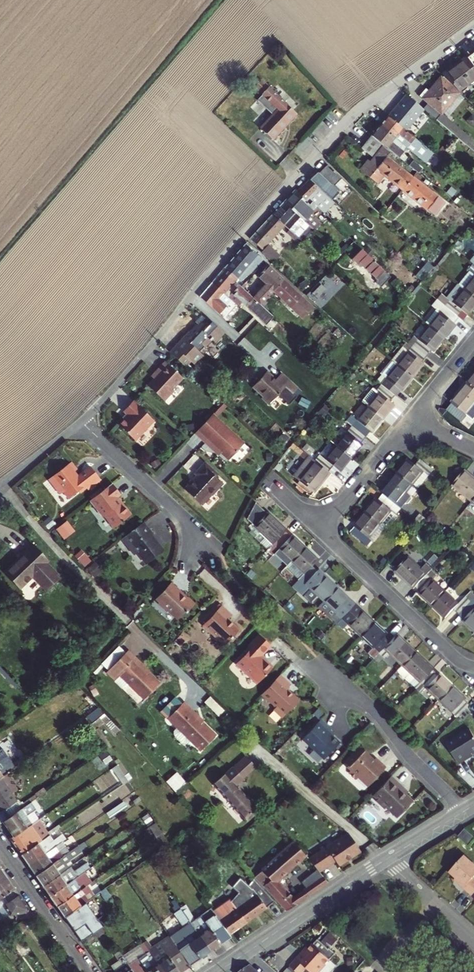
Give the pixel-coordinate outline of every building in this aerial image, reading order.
[(454,50),(461,59),(473,49),(473,35),(454,50)] [(473,80),(473,75),(462,60),(437,80),(455,94),(473,80)] [(270,84),(262,77),(252,87),(276,110),(260,128),(271,139),(294,112),(267,87),(270,84)] [(440,114),(455,95),(455,94),(437,80),(426,92),(423,90),(419,97),(427,103),(440,114)] [(399,129),(404,133),(420,111),(403,97),(387,119),(399,129)] [(427,103),(420,111),(433,122),(440,114),(427,103)] [(462,147),(469,138),(440,114),(433,122),(456,142),(462,147)] [(387,119),(386,118),(379,128),(406,150),(409,146),(410,148),(415,142),(404,133),(399,129),(387,119)] [(370,138),(382,147),(389,153),(401,163),(405,158),(402,155),(406,150),(379,128),(370,138)] [(361,172),(369,178),(376,185),(382,178),(400,192),(411,179),(385,158),(389,153),(382,147),(370,138),(358,153),(369,162),(361,172)] [(316,189),(329,201),(345,184),(325,164),(316,174),(314,173),(306,181),(316,189)] [(435,198),(411,179),(400,192),(424,211),(435,198)] [(295,192),(305,201),(316,189),(306,181),(295,192)] [(305,201),(295,192),(293,190),(281,203),(293,214),(305,201)] [(281,203),(269,216),(281,226),(293,214),(281,203)] [(255,231),(248,239),(259,249),(266,242),(281,226),(269,216),(255,231)] [(310,230),(295,217),(291,221),(300,230),(298,232),(303,237),(310,230)] [(253,255),(257,251),(246,241),(234,256),(224,268),(237,279),(239,281),(260,261),(253,255)] [(266,251),(261,255),(269,262),(273,266),(277,262),(266,251)] [(360,254),(351,264),(357,270),(359,269),(375,284),(383,275),(360,254)] [(259,304),(269,292),(281,281),(265,266),(254,278),(262,285),(251,297),(256,301),(259,304)] [(230,286),(237,279),(224,268),(212,283),(225,295),(227,297),(232,293),(235,290),(230,286)] [(472,306),(473,304),(473,276),(459,294),(472,306)] [(281,281),(269,292),(298,319),(309,308),(281,281)] [(200,297),(224,320),(228,315),(223,310),(228,305),(221,298),(225,295),(212,283),(200,297)] [(256,301),(251,297),(239,286),(235,290),(232,293),(249,308),(256,301)] [(454,323),(456,325),(472,306),(459,294),(447,308),(443,305),(438,310),(454,323)] [(437,342),(454,323),(438,310),(422,330),(437,342)] [(193,325),(196,327),(183,341),(198,355),(211,341),(214,344),(223,334),(211,322),(208,323),(201,316),(193,325)] [(427,355),(437,342),(422,330),(407,349),(421,361),(426,354),(427,355)] [(198,355),(183,341),(170,356),(185,370),(189,366),(193,369),(202,359),(198,355)] [(421,361),(407,349),(391,368),(406,380),(421,361)] [(178,379),(160,363),(154,369),(158,372),(154,378),(144,388),(161,403),(170,393),(167,390),(178,379)] [(406,380),(391,368),(384,363),(374,377),(380,381),(375,387),(389,399),(395,391),(396,392),(406,380)] [(154,369),(150,374),(154,378),(158,372),(154,369)] [(254,389),(262,396),(259,399),(266,405),(279,391),(284,395),(288,389),(293,393),(297,389),(281,374),(275,381),(267,374),(254,389)] [(472,374),(462,387),(473,396),(473,376),(472,374)] [(385,404),(389,399),(375,387),(370,394),(373,396),(363,408),(379,421),(389,408),(385,404)] [(462,417),(473,401),(473,396),(462,387),(447,405),(462,417)] [(147,418),(127,400),(116,413),(121,417),(117,422),(113,426),(128,439),(147,418)] [(368,435),(379,421),(363,408),(347,428),(361,440),(366,433),(368,435)] [(112,417),(117,422),(121,417),(116,413),(112,417)] [(209,417),(192,436),(201,444),(203,441),(224,460),(239,445),(209,417)] [(347,428),(331,448),(346,460),(357,447),(356,446),(361,440),(347,428)] [(335,473),(346,460),(331,448),(320,461),(314,456),(310,462),(324,474),(329,469),(335,473)] [(324,474),(310,462),(303,457),(288,477),(308,494),(324,474)] [(402,464),(392,477),(407,489),(417,477),(420,480),(425,475),(411,464),(407,469),(402,464)] [(76,477),(68,466),(47,484),(57,496),(62,492),(67,499),(76,491),(79,495),(98,479),(92,472),(80,482),(76,477)] [(214,476),(202,466),(193,476),(195,478),(182,492),(200,509),(220,487),(211,479),(214,476)] [(447,492),(465,507),(473,496),(473,488),(460,476),(447,492)] [(377,497),(397,513),(402,507),(396,502),(407,489),(392,477),(375,496),(377,497)] [(417,477),(407,489),(412,494),(422,482),(420,480),(417,477)] [(108,484),(85,502),(99,519),(102,518),(110,528),(127,514),(114,498),(117,495),(108,484)] [(407,489),(396,502),(402,507),(412,494),(407,489)] [(465,507),(473,515),(473,496),(465,507)] [(371,502),(360,514),(361,515),(382,532),(384,534),(399,515),(397,513),(377,497),(372,502),(371,502)] [(271,546),(283,533),(264,515),(263,517),(252,506),(245,521),(252,528),(271,546)] [(345,534),(363,549),(367,545),(370,547),(382,532),(361,515),(360,514),(348,529),(349,530),(345,534)] [(64,538),(76,529),(68,518),(56,528),(64,538)] [(139,522),(118,539),(128,550),(136,551),(145,562),(159,551),(148,537),(150,536),(139,522)] [(271,546),(252,528),(246,535),(264,553),(271,546)] [(283,533),(271,546),(264,553),(269,557),(275,551),(288,563),(301,550),(283,533)] [(19,589),(31,578),(44,591),(57,579),(44,566),(47,563),(30,544),(20,554),(21,555),(3,573),(19,589)] [(298,592),(315,574),(309,568),(315,562),(301,550),(288,563),(301,576),(291,586),(298,592)] [(410,557),(392,577),(410,593),(411,592),(427,573),(410,557)] [(416,598),(427,609),(440,595),(428,584),(433,578),(427,573),(411,592),(416,598)] [(322,578),(321,580),(315,574),(298,592),(303,598),(308,593),(319,604),(334,589),(322,578)] [(190,601),(184,601),(169,587),(154,603),(157,606),(155,608),(163,616),(165,614),(176,623),(183,615),(185,618),(195,606),(190,601)] [(334,589),(319,604),(338,620),(350,607),(345,602),(346,600),(334,589)] [(440,595),(427,609),(441,622),(448,614),(452,618),(468,600),(462,595),(452,606),(440,595)] [(473,631),(473,606),(468,600),(452,618),(470,635),(473,631)] [(338,620),(357,638),(371,623),(356,610),(355,611),(350,607),(338,620)] [(221,611),(202,631),(224,651),(238,636),(227,626),(232,620),(221,611)] [(371,623),(357,638),(375,655),(388,642),(382,637),(383,635),(371,623)] [(268,653),(257,642),(246,653),(248,656),(233,672),(254,692),(270,676),(258,664),(268,653)] [(398,667),(411,654),(399,643),(395,648),(388,642),(375,655),(382,661),(386,656),(398,667)] [(147,702),(162,686),(145,669),(146,667),(131,652),(109,674),(117,682),(122,678),(147,702)] [(391,674),(410,692),(429,673),(429,672),(411,654),(398,667),(391,674)] [(429,673),(410,692),(416,698),(423,691),(434,702),(448,688),(435,676),(434,678),(429,673)] [(282,677),(263,696),(277,710),(275,712),(284,721),(301,702),(289,691),(293,687),(282,677)] [(448,688),(434,702),(452,719),(464,706),(458,700),(459,699),(448,688)] [(92,719),(103,711),(99,706),(89,714),(92,719)] [(203,722),(186,706),(170,722),(202,755),(218,739),(202,723),(203,722)] [(92,720),(96,724),(101,721),(106,717),(102,712),(92,720)] [(106,717),(101,721),(115,737),(120,734),(106,717)] [(319,725),(300,744),(322,765),(337,749),(330,742),(326,738),(328,736),(329,735),(319,725)] [(465,730),(441,743),(453,765),(463,759),(462,758),(473,751),(473,745),(465,730)] [(366,757),(359,750),(344,766),(346,767),(346,772),(348,775),(346,777),(353,784),(356,781),(360,786),(363,786),(367,789),(384,772),(374,761),(372,764),(369,764),(364,759),(366,757)] [(366,757),(364,759),(369,764),(372,764),(374,761),(367,755),(366,757)] [(10,774),(19,768),(15,762),(14,763),(9,766),(6,761),(0,765),(0,781),(10,774)] [(120,780),(125,776),(119,767),(114,770),(120,780)] [(166,780),(176,791),(187,781),(177,770),(166,780)] [(218,791),(246,822),(258,811),(237,788),(244,781),(243,780),(246,777),(242,772),(238,775),(237,774),(218,791)] [(0,781),(0,807),(4,812),(0,814),(0,825),(0,826),(4,823),(21,811),(16,803),(17,802),(12,795),(14,793),(18,786),(10,774),(0,781)] [(410,806),(404,800),(399,794),(401,792),(389,781),(372,799),(376,803),(376,807),(381,812),(385,812),(395,822),(410,806)] [(130,783),(124,787),(130,797),(136,793),(130,783)] [(4,823),(14,838),(33,825),(30,821),(36,817),(34,814),(28,818),(23,810),(21,811),(4,823)] [(15,847),(22,857),(52,837),(41,820),(33,825),(14,838),(11,841),(15,847)] [(151,825),(160,844),(167,841),(158,822),(151,825)] [(462,832),(456,840),(466,849),(473,841),(462,832)] [(52,837),(22,857),(29,867),(58,848),(59,847),(52,837)] [(345,837),(334,845),(347,863),(358,854),(348,839),(345,837)] [(327,887),(322,880),(292,900),(281,889),(280,890),(276,885),(306,859),(303,855),(294,844),(261,874),(270,883),(263,889),(285,913),(286,914),(327,887)] [(347,863),(334,845),(309,863),(319,876),(335,864),(338,869),(347,863)] [(29,867),(36,877),(70,854),(68,849),(61,853),(58,848),(29,867)] [(70,854),(36,877),(44,888),(74,868),(74,867),(71,863),(77,859),(72,852),(70,854)] [(461,860),(447,876),(457,885),(456,887),(473,903),(473,871),(461,860)] [(44,888),(51,899),(88,873),(89,872),(85,866),(76,872),(74,868),(44,888)] [(0,872),(0,886),(8,880),(1,871),(0,872)] [(51,899),(58,908),(83,891),(92,885),(86,876),(89,874),(88,873),(51,899)] [(20,898),(17,894),(8,880),(0,886),(0,911),(20,898)] [(257,898),(236,912),(246,926),(272,908),(259,887),(252,892),(257,898)] [(83,891),(58,908),(62,913),(66,919),(87,905),(89,903),(86,898),(87,897),(83,891)] [(106,891),(102,894),(106,901),(111,898),(106,891)] [(0,911),(0,914),(4,920),(8,917),(28,915),(29,912),(20,898),(0,911)] [(229,938),(246,926),(236,912),(229,901),(212,912),(229,938)] [(87,905),(66,919),(77,936),(81,933),(93,925),(98,921),(87,905)] [(200,961),(210,954),(183,915),(180,911),(175,915),(184,930),(171,939),(179,951),(189,945),(200,961)] [(187,912),(183,915),(210,954),(230,941),(212,912),(211,911),(194,923),(187,912)] [(97,931),(93,925),(81,933),(85,939),(97,931)] [(160,946),(168,959),(163,962),(158,955),(156,956),(153,951),(152,950),(147,943),(144,945),(163,971),(185,971),(189,969),(178,953),(179,952),(170,939),(160,946)] [(133,971),(163,971),(144,945),(140,947),(147,956),(150,960),(142,965),(140,961),(130,968),(133,971)] [(168,959),(160,946),(153,951),(156,956),(158,955),(163,962),(168,959)] [(289,969),(292,971),(334,971),(336,969),(313,948),(306,956),(303,954),(289,969)] [(150,960),(147,956),(140,961),(142,965),(150,960)] [(130,968),(125,960),(121,963),(125,970),(121,971),(133,971),(130,968)] [(110,971),(111,971),(121,971),(125,970),(121,963),(110,971)]
